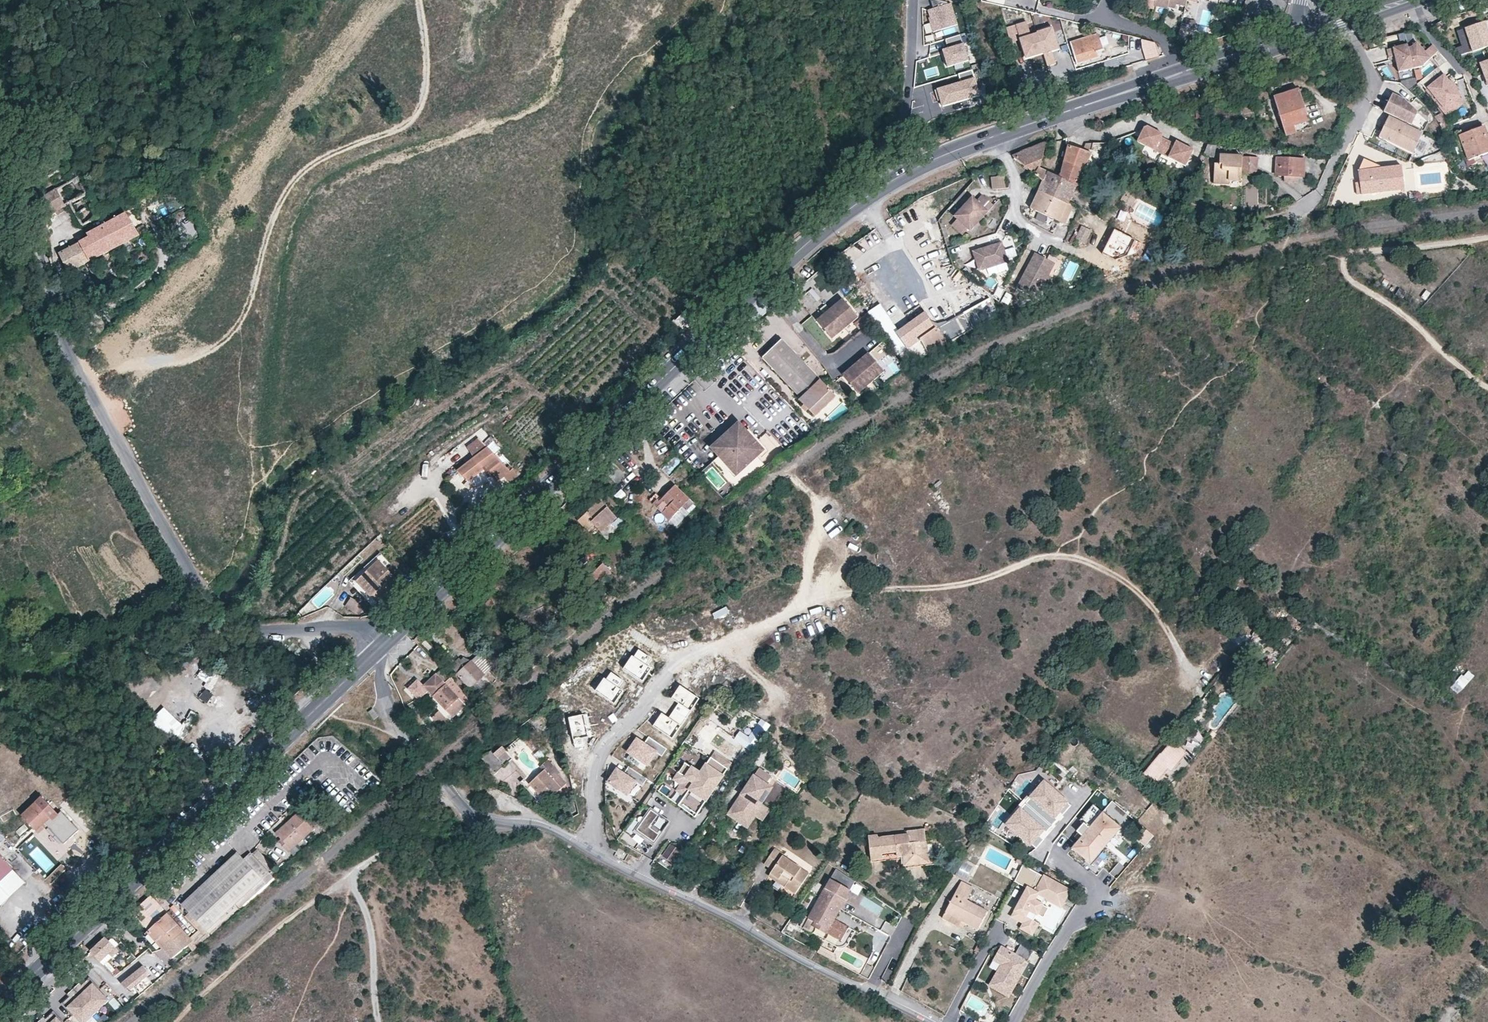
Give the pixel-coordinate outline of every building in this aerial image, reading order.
[(953,3),(950,4),(949,2),(941,0),(933,0),(935,8),(930,10),(932,17),(931,18),(935,32),(960,25),(953,3)] [(1155,1),(1154,6),(1167,9),(1168,7),(1170,0),(1155,0),(1155,1)] [(1168,7),(1176,9),(1177,4),(1187,6),(1189,0),(1170,0),(1168,7)] [(1044,53),(1038,33),(1032,35),(1028,21),(1007,26),(1011,41),(1021,38),(1026,57),(1044,53)] [(1474,51),(1487,46),(1487,29),(1485,21),(1466,28),(1474,51)] [(1044,53),(1048,66),(1056,63),(1052,51),(1060,49),(1053,27),(1038,32),(1038,33),(1044,53)] [(1082,61),(1100,56),(1098,50),(1104,48),(1099,34),(1072,43),(1078,62),(1082,61)] [(971,61),(963,35),(947,40),(949,49),(947,49),(944,50),(950,67),(971,61)] [(1160,56),(1158,50),(1156,42),(1143,39),(1143,41),(1144,45),(1144,50),(1147,57),(1148,59),(1160,56)] [(1413,43),(1408,45),(1413,66),(1421,64),(1423,63),(1440,49),(1435,42),(1427,49),(1419,39),(1413,43)] [(1408,45),(1408,44),(1388,49),(1390,58),(1396,56),(1400,72),(1414,68),(1413,66),(1408,45)] [(1421,64),(1413,66),(1414,68),(1417,80),(1424,78),(1421,64)] [(1462,95),(1439,66),(1424,78),(1422,80),(1445,109),(1460,96),(1462,95)] [(973,72),(959,76),(962,85),(938,92),(944,109),(981,97),(973,72)] [(1310,121),(1299,89),(1276,97),(1274,97),(1285,128),(1287,136),(1297,132),(1295,126),(1310,121)] [(1418,112),(1404,99),(1392,94),(1384,111),(1412,125),(1418,112)] [(1449,114),(1465,102),(1460,96),(1445,109),(1449,114)] [(1445,128),(1453,125),(1449,116),(1448,117),(1445,112),(1437,115),(1445,128)] [(1389,117),(1380,136),(1413,152),(1423,133),(1389,117)] [(1163,154),(1170,140),(1163,137),(1165,134),(1149,127),(1145,128),(1139,142),(1163,154)] [(1487,136),(1484,127),(1460,137),(1468,159),(1475,157),(1476,160),(1481,159),(1480,155),(1483,154),(1487,153),(1487,136)] [(1187,165),(1195,149),(1178,141),(1177,143),(1170,140),(1163,154),(1187,165)] [(1013,156),(1031,171),(1044,182),(1059,189),(1056,198),(1068,204),(1069,203),(1076,187),(1061,179),(1060,177),(1046,170),(1040,168),(1046,147),(1046,143),(1043,144),(1032,149),(1013,156)] [(1217,154),(1218,145),(1209,144),(1204,153),(1217,154)] [(1092,153),(1069,146),(1065,162),(1084,170),(1092,153)] [(1257,173),(1258,158),(1220,155),(1220,165),(1215,165),(1215,183),(1223,184),(1230,184),(1230,180),(1230,177),(1242,177),(1242,173),(1257,173)] [(1404,187),(1400,164),(1382,167),(1362,157),(1357,167),(1360,182),(1362,194),(1404,187)] [(1156,172),(1160,165),(1148,159),(1144,166),(1156,172)] [(1277,175),(1285,175),(1299,176),(1305,176),(1306,160),(1278,159),(1277,175)] [(1060,177),(1061,179),(1076,187),(1084,170),(1065,162),(1060,177)] [(79,195),(85,192),(77,176),(70,180),(79,195)] [(1003,177),(990,181),(993,191),(1006,187),(1003,177)] [(1056,198),(1059,189),(1044,182),(1040,191),(1056,198)] [(54,188),(26,206),(36,222),(65,204),(54,188)] [(1125,190),(1121,200),(1130,205),(1136,195),(1125,190)] [(1255,206),(1264,206),(1265,191),(1256,190),(1255,206)] [(1060,221),(1068,204),(1056,198),(1040,191),(1038,194),(1031,208),(1045,214),(1058,221),(1060,221)] [(967,231),(970,233),(992,207),(982,199),(981,198),(976,203),(971,199),(954,220),(957,222),(967,231)] [(1069,203),(1068,204),(1060,221),(1065,224),(1074,205),(1069,203)] [(123,211),(114,216),(84,231),(86,236),(56,251),(66,270),(135,233),(123,211)] [(962,237),(967,231),(957,222),(951,228),(962,237)] [(1076,240),(1085,244),(1092,230),(1082,226),(1076,240)] [(1133,238),(1113,229),(1102,254),(1115,257),(1127,254),(1133,238)] [(994,251),(989,253),(987,249),(972,254),(979,273),(1008,264),(1007,259),(1004,251),(1001,244),(993,246),(994,251)] [(1004,251),(1007,259),(1017,255),(1015,247),(1004,251)] [(1031,293),(1035,295),(1040,285),(1044,286),(1055,264),(1035,254),(1017,290),(1029,296),(1031,293)] [(998,286),(992,294),(997,298),(1003,291),(998,286)] [(707,295),(707,297),(702,305),(710,309),(712,306),(717,297),(709,293),(707,295)] [(1013,296),(1007,293),(1002,301),(1009,305),(1013,296)] [(937,323),(932,322),(925,312),(898,332),(879,305),(870,312),(888,339),(896,333),(899,336),(908,349),(904,352),(911,364),(999,315),(990,298),(949,321),(946,321),(937,323)] [(843,301),(817,322),(833,340),(858,319),(843,301)] [(683,323),(684,324),(697,312),(690,306),(678,318),(683,323)] [(896,333),(888,339),(907,366),(911,364),(904,352),(908,349),(899,336),(896,333)] [(836,396),(821,381),(801,360),(782,340),(762,359),(777,373),(788,385),(802,399),(800,401),(804,405),(809,410),(816,416),(836,396)] [(870,354),(844,376),(859,393),(885,372),(870,354)] [(873,395),(878,391),(873,385),(868,389),(873,395)] [(149,431),(162,423),(158,416),(145,424),(149,431)] [(764,451),(756,442),(746,431),(739,423),(711,448),(737,476),(764,451)] [(749,429),(746,431),(756,442),(758,440),(749,429)] [(468,447),(474,457),(459,470),(462,474),(472,484),(488,473),(502,462),(480,438),(468,447)] [(447,471),(454,461),(447,457),(441,467),(447,471)] [(612,461),(602,470),(617,485),(626,476),(612,461)] [(488,473),(498,483),(505,478),(509,481),(517,475),(513,468),(510,470),(502,462),(488,473)] [(653,504),(670,520),(683,507),(687,512),(693,504),(675,486),(662,499),(655,493),(649,500),(653,504)] [(621,502),(627,495),(619,488),(613,496),(621,502)] [(617,518),(602,500),(579,520),(588,530),(595,525),(601,532),(617,518)] [(568,507),(573,512),(579,506),(574,501),(574,502),(568,506),(568,507)] [(687,512),(683,507),(670,520),(676,526),(685,518),(696,507),(693,504),(687,512)] [(474,513),(469,507),(459,516),(459,517),(464,523),(474,513)] [(619,517),(617,518),(601,532),(607,540),(609,541),(627,525),(619,517)] [(398,581),(379,560),(358,581),(376,601),(398,581)] [(612,573),(603,564),(587,579),(595,589),(597,587),(610,575),(612,573)] [(597,587),(601,592),(614,579),(610,575),(597,587)] [(179,584),(172,587),(176,596),(183,593),(179,584)] [(351,597),(346,606),(356,613),(360,606),(356,600),(351,597)] [(726,606),(711,612),(715,620),(729,614),(726,606)] [(414,641),(417,645),(424,639),(419,635),(414,641)] [(657,663),(638,649),(632,657),(630,655),(619,671),(641,687),(648,677),(657,663)] [(489,670),(487,667),(494,660),(484,650),(471,662),(483,675),(489,670)] [(471,662),(463,658),(453,668),(454,671),(457,674),(471,662)] [(475,693),(484,685),(479,679),(483,675),(471,662),(457,674),(475,693)] [(446,664),(436,673),(441,679),(449,671),(446,664)] [(204,702),(220,677),(201,665),(193,678),(203,684),(196,696),(204,702)] [(1467,668),(1450,687),(1457,693),(1474,675),(1467,668)] [(428,691),(453,717),(465,705),(469,710),(474,704),(451,679),(449,671),(441,679),(436,673),(423,685),(423,686),(428,691)] [(630,685),(610,672),(604,680),(602,678),(591,694),(613,709),(630,685)] [(423,686),(423,685),(418,679),(408,688),(419,700),(428,691),(423,686)] [(678,704),(673,711),(685,719),(699,699),(679,686),(671,699),(678,704)] [(147,703),(159,697),(157,691),(144,697),(147,703)] [(159,706),(149,720),(179,742),(198,715),(190,709),(181,721),(159,706)] [(373,708),(369,711),(374,718),(379,715),(373,708)] [(442,728),(449,722),(439,711),(432,716),(442,728)] [(672,740),(685,719),(673,711),(668,718),(661,714),(653,727),(672,740)] [(590,715),(569,718),(574,749),(586,747),(585,740),(590,739),(588,728),(592,728),(590,715)] [(752,752),(768,724),(753,715),(742,734),(733,729),(729,736),(752,752)] [(636,739),(627,752),(647,765),(655,752),(661,756),(666,748),(648,736),(643,744),(636,739)] [(519,740),(514,745),(520,752),(525,747),(519,740)] [(499,743),(480,758),(492,772),(511,758),(499,743)] [(1176,756),(1166,748),(1144,774),(1155,782),(1161,776),(1176,756)] [(713,759),(711,758),(699,774),(685,796),(702,807),(731,766),(716,755),(713,759)] [(685,796),(699,774),(684,764),(674,779),(681,784),(676,791),(685,796)] [(545,771),(531,785),(542,797),(537,802),(549,809),(559,799),(556,795),(567,784),(559,775),(562,773),(555,766),(553,768),(550,766),(545,771)] [(642,788),(647,780),(628,768),(623,775),(616,771),(608,783),(627,796),(635,783),(642,788)] [(758,769),(751,779),(764,787),(771,777),(758,769)] [(756,798),(764,787),(751,779),(746,788),(750,791),(748,793),(744,791),(741,795),(752,802),(755,798),(756,798)] [(1063,815),(1071,805),(1044,782),(1007,825),(1031,845),(1032,844),(1037,848),(1045,840),(1042,837),(1062,815),(1063,815)] [(760,807),(770,791),(764,787),(756,798),(755,798),(752,802),(760,807)] [(643,805),(646,807),(653,796),(650,793),(643,805)] [(752,819),(760,807),(752,802),(741,795),(729,814),(747,826),(752,819)] [(21,814),(37,831),(42,825),(45,828),(47,825),(58,814),(41,796),(21,814)] [(696,817),(702,807),(685,796),(678,805),(696,817)] [(1079,832),(1083,836),(1079,841),(1073,848),(1091,863),(1121,828),(1103,813),(1093,805),(1080,820),(1084,824),(1078,831),(1079,832)] [(761,825),(769,813),(760,807),(752,819),(761,825)] [(654,827),(661,817),(651,810),(644,821),(636,815),(623,833),(632,839),(633,837),(642,843),(648,832),(659,840),(663,834),(654,827)] [(58,814),(47,825),(64,843),(79,829),(61,811),(58,814)] [(279,842),(289,852),(312,830),(298,814),(277,834),(282,840),(279,842)] [(663,834),(671,824),(661,817),(654,827),(663,834)] [(881,855),(881,851),(895,849),(896,854),(903,853),(911,852),(912,861),(927,859),(925,839),(923,828),(907,830),(907,832),(877,836),(877,833),(867,834),(870,857),(881,855)] [(1140,838),(1147,843),(1154,836),(1146,830),(1140,838)] [(650,851),(659,840),(648,832),(642,843),(633,837),(632,839),(650,851)] [(1079,832),(1075,836),(1079,841),(1083,836),(1079,832)] [(674,861),(681,851),(673,845),(666,855),(674,861)] [(773,870),(771,874),(786,884),(785,887),(796,894),(809,874),(782,856),(783,855),(775,849),(765,864),(773,870)] [(217,870),(224,877),(243,859),(235,852),(217,870)] [(903,853),(904,862),(912,861),(911,852),(903,853)] [(202,926),(207,931),(247,894),(252,899),(267,884),(262,880),(269,873),(249,853),(243,859),(224,877),(188,911),(202,926)] [(1017,862),(1022,865),(1027,856),(1021,853),(1017,862)] [(13,871),(0,858),(0,883),(13,871)] [(964,858),(956,875),(968,881),(977,864),(964,858)] [(46,879),(51,884),(67,868),(62,863),(46,879)] [(1069,888),(1022,865),(1014,880),(1028,887),(1025,892),(1027,893),(1026,896),(1024,895),(1016,910),(1022,913),(1019,919),(1025,922),(1022,927),(1033,932),(1038,921),(1034,919),(1037,913),(1042,903),(1045,897),(1050,900),(1054,892),(1064,898),(1069,888)] [(851,894),(848,892),(855,881),(836,868),(820,898),(840,908),(842,909),(851,894)] [(181,903),(188,911),(224,877),(217,870),(181,903)] [(0,883),(0,907),(25,883),(13,871),(0,883)] [(771,874),(769,876),(785,887),(786,884),(771,874)] [(988,912),(967,901),(973,888),(962,882),(946,913),(962,921),(978,930),(988,912)] [(1060,905),(1064,898),(1054,892),(1050,900),(1060,905)] [(815,908),(810,918),(816,921),(814,926),(821,930),(842,939),(849,925),(834,919),(840,908),(820,898),(815,908)] [(1043,916),(1048,907),(1042,903),(1037,913),(1043,916)] [(804,929),(810,918),(815,908),(811,906),(800,927),(804,929)] [(1019,919),(1022,913),(1016,910),(1013,916),(1019,919)] [(163,948),(173,939),(175,941),(185,932),(167,913),(148,932),(163,948)] [(946,913),(942,919),(959,928),(962,921),(946,913)] [(784,931),(794,934),(797,923),(787,920),(784,931)] [(207,931),(202,926),(190,938),(192,941),(193,942),(196,945),(208,933),(207,931)] [(105,966),(119,951),(115,948),(122,942),(112,932),(106,938),(91,952),(105,966)] [(188,944),(192,941),(190,938),(185,932),(175,941),(173,939),(163,948),(171,958),(188,944)] [(198,947),(196,945),(193,942),(192,941),(188,944),(193,951),(198,947)] [(1021,973),(1028,961),(1030,963),(1036,952),(1024,945),(1018,955),(1017,957),(1015,955),(1015,954),(1003,947),(996,960),(1005,965),(993,987),(1011,997),(1024,974),(1021,973)] [(837,962),(836,954),(822,947),(819,953),(837,962)] [(145,949),(137,959),(147,967),(155,958),(145,949)] [(872,974),(878,962),(869,958),(864,970),(872,974)] [(135,960),(116,977),(120,981),(139,964),(135,960)] [(122,984),(129,992),(134,987),(141,995),(153,984),(147,976),(150,974),(143,966),(122,984)] [(109,1001),(89,979),(83,985),(80,983),(74,988),(96,1013),(109,1001)] [(74,988),(67,994),(70,997),(63,1003),(81,1021),(86,1021),(96,1013),(74,988)] [(53,1012),(46,1018),(44,1016),(37,1021),(38,1021),(62,1021),(53,1012)]
